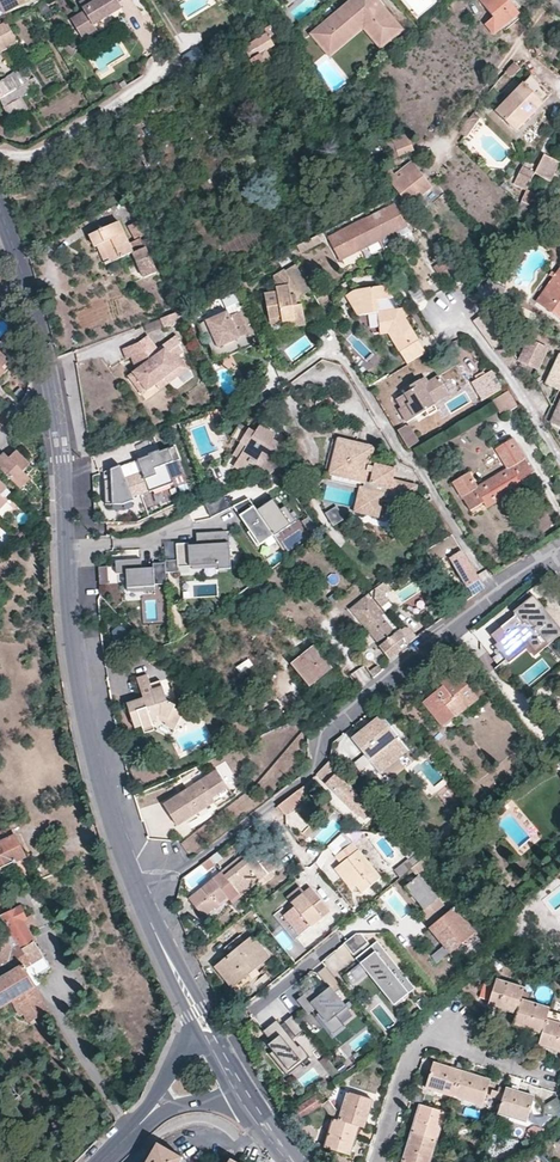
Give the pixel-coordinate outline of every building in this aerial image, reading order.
[(3,16),(24,6),(25,8),(37,2),(38,4),(45,0),(0,0),(0,10),(3,16)] [(119,2),(122,0),(82,0),(78,3),(84,13),(72,21),(79,32),(92,24),(93,27),(95,26),(110,16),(122,8),(119,2)] [(251,9),(262,0),(245,0),(251,9)] [(255,15),(270,0),(262,0),(251,9),(252,10),(255,15)] [(376,0),(367,0),(366,1),(365,0),(356,0),(328,24),(327,22),(314,33),(330,52),(343,41),(340,38),(361,21),(382,47),(401,30),(376,0)] [(493,18),(486,24),(494,35),(520,12),(509,0),(478,0),(493,18)] [(380,48),(382,47),(361,21),(340,38),(343,41),(330,52),(333,56),(365,30),(380,48)] [(3,51),(17,44),(5,22),(0,24),(0,53),(3,51)] [(274,23),(264,29),(269,37),(238,56),(248,73),(263,63),(263,64),(270,60),(265,51),(274,46),(272,41),(281,36),(274,23)] [(96,32),(93,27),(92,24),(79,32),(84,40),(96,32)] [(22,67),(0,81),(0,97),(4,104),(14,119),(43,100),(36,89),(22,67)] [(532,77),(523,85),(496,112),(514,130),(550,96),(546,92),(532,77)] [(373,102),(365,93),(360,98),(369,106),(373,102)] [(408,131),(400,135),(392,138),(400,155),(412,150),(416,148),(408,131)] [(149,150),(142,138),(135,142),(143,155),(149,150)] [(394,157),(400,155),(392,138),(387,140),(394,157)] [(544,153),(535,173),(551,181),(559,162),(544,153)] [(392,169),(385,174),(400,194),(409,206),(433,188),(420,171),(413,161),(400,170),(405,175),(400,179),(392,169)] [(529,184),(535,173),(523,167),(517,178),(529,184)] [(527,190),(529,184),(517,178),(515,183),(527,190)] [(256,208),(246,192),(232,201),(243,217),(256,208)] [(408,227),(397,204),(328,238),(340,261),(394,234),(408,227)] [(139,266),(151,261),(141,240),(129,245),(119,224),(101,232),(89,237),(96,250),(97,249),(102,247),(110,264),(133,254),(139,266)] [(408,227),(394,234),(396,239),(406,234),(411,232),(408,227)] [(319,235),(298,246),(301,253),(322,242),(319,235)] [(105,266),(110,264),(102,247),(97,249),(105,266)] [(441,274),(452,266),(445,256),(433,264),(439,274),(440,274),(441,274)] [(157,272),(151,261),(139,266),(144,278),(157,272)] [(283,323),(284,329),(306,325),(300,296),(311,290),(296,266),(286,271),(285,269),(274,276),(277,291),(265,294),(271,325),(283,323)] [(536,302),(559,318),(559,269),(559,268),(536,302)] [(402,342),(397,345),(400,351),(419,340),(408,321),(401,310),(386,311),(379,302),(394,299),(387,287),(357,291),(348,297),(359,316),(378,313),(383,322),(386,327),(396,333),(402,342)] [(253,345),(239,312),(230,316),(228,311),(205,320),(206,321),(198,325),(203,339),(206,338),(217,361),(253,345)] [(164,328),(184,320),(182,313),(162,320),(164,328)] [(476,320),(475,321),(495,350),(507,342),(497,325),(487,313),(476,320)] [(386,327),(383,322),(365,325),(371,336),(389,333),(386,327)] [(389,333),(397,345),(402,342),(396,333),(386,327),(389,333)] [(179,357),(184,354),(178,339),(161,352),(158,348),(148,336),(141,342),(138,343),(122,349),(126,360),(131,358),(136,370),(128,376),(142,395),(156,385),(159,390),(169,382),(188,369),(179,357)] [(537,369),(547,349),(528,340),(518,360),(537,369)] [(1,376),(6,371),(3,368),(8,363),(0,354),(0,377),(1,376)] [(472,354),(462,360),(471,374),(481,368),(472,354)] [(559,355),(545,384),(558,390),(559,391),(559,355)] [(390,376),(381,360),(362,372),(371,387),(390,376)] [(11,366),(8,363),(3,368),(6,371),(8,368),(11,366)] [(492,371),(489,374),(500,391),(503,389),(492,371)] [(500,391),(489,374),(475,382),(482,394),(485,400),(500,391)] [(433,404),(449,395),(439,377),(434,380),(428,383),(425,379),(411,386),(413,390),(398,399),(403,407),(400,409),(408,422),(425,412),(429,417),(438,411),(433,404)] [(500,400),(509,416),(519,410),(510,394),(500,400)] [(501,421),(509,416),(500,400),(492,405),(501,421)] [(551,422),(559,427),(559,403),(551,422)] [(223,416),(220,409),(211,413),(213,419),(223,416)] [(276,434),(260,424),(233,466),(238,470),(243,473),(250,462),(256,465),(261,457),(269,463),(281,444),(273,438),(276,434)] [(421,441),(411,424),(400,431),(410,447),(421,441)] [(375,448),(334,438),(323,479),(327,480),(362,489),(357,509),(378,514),(382,498),(415,506),(418,495),(420,484),(395,478),(398,467),(372,461),(375,448)] [(523,487),(519,481),(533,473),(512,439),(495,449),(507,470),(478,488),(469,473),(453,482),(470,511),(482,504),(484,503),(487,507),(523,487)] [(286,447),(298,462),(306,457),(293,441),(286,447)] [(146,472),(135,476),(127,479),(122,465),(113,468),(114,479),(107,480),(106,503),(121,502),(132,499),(129,495),(148,487),(170,479),(164,463),(178,457),(175,447),(138,460),(146,472)] [(10,455),(7,459),(12,463),(17,456),(13,453),(10,455)] [(7,459),(3,454),(0,457),(0,471),(18,489),(28,480),(25,477),(31,470),(17,456),(12,463),(7,459)] [(0,483),(0,508),(5,503),(2,500),(10,492),(0,483)] [(430,501),(418,495),(415,506),(435,511),(435,510),(430,501)] [(248,501),(235,509),(259,546),(294,523),(285,509),(279,513),(269,497),(262,502),(265,506),(255,512),(248,501)] [(333,523),(342,518),(336,506),(327,511),(333,523)] [(175,562),(164,562),(165,571),(176,571),(176,565),(219,565),(219,569),(232,569),(231,534),(195,535),(195,544),(174,545),(175,562)] [(460,551),(451,536),(428,551),(436,562),(437,565),(447,558),(448,559),(469,593),(481,583),(466,561),(460,551)] [(138,561),(114,561),(114,572),(125,572),(126,593),(143,592),(143,587),(165,586),(165,571),(164,562),(149,563),(150,568),(139,569),(138,561)] [(386,593),(391,590),(385,582),(370,594),(382,608),(390,601),(386,597),(386,593)] [(382,608),(370,594),(351,609),(381,645),(380,647),(389,658),(390,660),(408,645),(407,642),(402,631),(398,627),(382,608)] [(489,638),(509,663),(538,641),(542,646),(559,633),(559,628),(558,625),(535,595),(514,612),(517,615),(489,638)] [(332,668),(314,646),(292,665),(313,688),(322,681),(325,679),(322,676),(332,668)] [(351,676),(362,686),(370,677),(359,667),(351,676)] [(478,700),(455,671),(440,683),(443,686),(435,692),(424,701),(444,726),(478,700)] [(139,686),(149,683),(147,677),(137,680),(139,686)] [(167,724),(177,728),(184,714),(174,710),(175,707),(168,703),(161,683),(151,686),(150,686),(149,683),(139,686),(143,701),(142,702),(140,702),(137,703),(128,706),(135,730),(143,728),(144,731),(155,728),(154,724),(160,722),(160,719),(163,718),(169,721),(167,724)] [(409,750),(399,738),(399,737),(381,714),(372,722),(352,738),(369,760),(377,754),(388,768),(409,750)] [(334,740),(345,761),(359,753),(349,732),(334,740)] [(329,762),(317,775),(361,816),(369,805),(338,776),(340,773),(340,772),(340,771),(339,771),(335,767),(329,762)] [(214,797),(227,788),(214,768),(162,803),(169,813),(178,826),(201,809),(199,806),(203,803),(205,807),(216,800),(214,797)] [(289,799),(279,807),(286,815),(313,793),(307,784),(289,799)] [(231,794),(227,788),(214,797),(216,800),(218,803),(231,794)] [(0,833),(0,869),(24,858),(18,844),(10,828),(0,833)] [(344,833),(328,848),(338,858),(354,844),(344,833)] [(422,862),(405,842),(397,849),(409,860),(415,868),(422,862)] [(383,878),(354,844),(338,858),(340,861),(343,864),(342,866),(359,886),(365,893),(383,878)] [(265,877),(273,870),(282,863),(275,854),(267,860),(262,864),(259,859),(252,850),(246,854),(223,872),(235,887),(241,895),(265,877)] [(216,863),(211,856),(204,862),(209,869),(216,863)] [(415,868),(409,860),(396,871),(402,878),(415,868)] [(277,876),(273,870),(265,877),(269,882),(277,876)] [(235,887),(223,872),(201,888),(188,898),(202,916),(229,897),(233,902),(241,895),(235,887)] [(459,951),(463,947),(476,937),(463,922),(466,920),(458,911),(446,920),(441,913),(434,905),(438,903),(420,880),(406,890),(425,913),(421,916),(433,931),(431,932),(451,957),(459,951)] [(296,939),(332,910),(314,887),(308,892),(288,907),(277,915),(296,939)] [(380,910),(384,907),(379,900),(375,904),(380,910)] [(434,905),(441,913),(444,911),(438,903),(434,905)] [(14,1003),(22,1015),(26,1013),(35,1026),(39,1023),(36,1019),(49,1011),(22,967),(28,964),(36,977),(49,969),(21,921),(26,919),(20,907),(3,916),(13,935),(0,943),(0,1011),(14,1003)] [(358,933),(345,944),(353,955),(367,944),(358,933)] [(221,961),(238,985),(270,960),(254,937),(245,944),(229,956),(226,958),(221,961)] [(229,956),(245,944),(240,937),(224,949),(229,956)] [(377,942),(355,960),(392,1006),(414,988),(377,942)] [(232,989),(238,985),(221,961),(216,966),(232,989)] [(313,988),(299,1000),(309,1013),(318,1006),(323,1012),(319,1015),(335,1033),(347,1023),(339,1014),(348,1008),(336,993),(342,988),(325,969),(319,974),(330,988),(320,997),(313,988)] [(546,1019),(549,1008),(521,999),(524,988),(495,979),(488,1004),(502,1009),(517,1013),(514,1024),(528,1028),(542,1033),(538,1044),(551,1048),(559,1051),(559,1024),(546,1019)] [(282,1023),(292,1038),(301,1031),(290,1017),(282,1023)] [(297,1047),(276,1021),(263,1031),(278,1050),(272,1054),(288,1073),(309,1056),(300,1045),(297,1047)] [(483,1104),(490,1080),(479,1077),(442,1065),(432,1062),(425,1087),(483,1104)] [(526,1120),(533,1096),(517,1091),(498,1085),(497,1090),(503,1092),(498,1111),(526,1120)] [(368,1111),(372,1099),(349,1092),(340,1121),(335,1119),(326,1148),(349,1154),(352,1145),(358,1126),(363,1128),(368,1111)] [(314,1094),(296,1108),(303,1117),(321,1103),(314,1094)] [(549,1111),(559,1107),(559,1106),(557,1097),(545,1101),(549,1111)] [(444,1111),(420,1104),(416,1115),(407,1148),(402,1161),(429,1161),(444,1111)] [(157,1143),(146,1161),(181,1161),(183,1158),(157,1143)]
